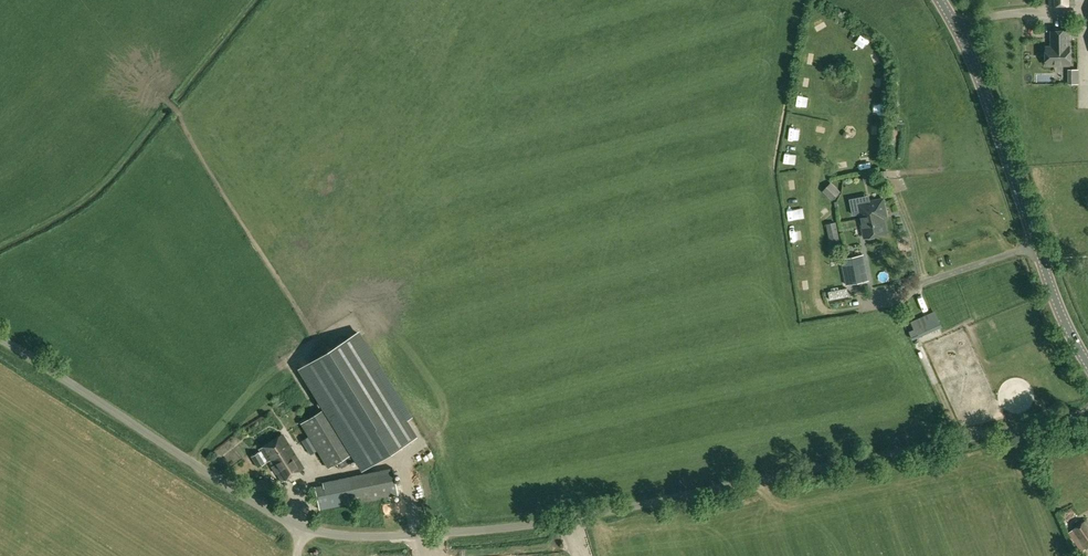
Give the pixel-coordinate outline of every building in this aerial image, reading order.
[(823,15),(813,21),(819,30),(829,24),(823,15)] [(1046,64),(1070,64),(1069,47),(1068,47),(1068,31),(1051,31),(1052,47),(1046,47),(1046,64)] [(796,102),(805,107),(810,97),(801,92),(796,102)] [(873,124),(873,134),(884,135),(884,124),(873,124)] [(792,139),(801,138),(800,128),(791,129),(792,139)] [(796,162),(795,152),(785,153),(786,163),(796,162)] [(850,159),(840,160),(841,174),(851,173),(850,159)] [(874,168),(873,160),(862,162),(863,169),(874,168)] [(796,191),(797,181),(787,180),(786,190),(796,191)] [(834,181),(826,186),(833,197),(840,192),(834,181)] [(858,203),(861,222),(883,217),(886,217),(883,199),(858,203)] [(821,214),(828,221),(837,212),(830,205),(821,214)] [(790,219),(806,218),(805,208),(789,209),(790,219)] [(864,237),(886,232),(883,217),(861,222),(864,237)] [(840,244),(835,222),(826,224),(830,246),(840,244)] [(801,252),(794,254),(796,266),(803,265),(801,252)] [(842,259),(847,284),(868,280),(863,254),(842,259)] [(849,296),(847,288),(829,291),(830,300),(849,296)] [(923,336),(943,327),(936,311),(911,321),(918,338),(923,336)] [(300,368),(324,408),(301,423),(328,467),(341,460),(345,466),(356,459),(364,472),(412,442),(401,423),(410,417),(358,332),(300,368)] [(924,359),(930,356),(926,349),(920,351),(924,359)] [(942,384),(931,361),(927,363),(937,386),(942,384)] [(258,467),(267,461),(268,460),(281,481),(303,468),(282,435),(259,449),(260,451),(252,456),(258,467)] [(349,478),(349,480),(315,487),(319,509),(353,502),(353,504),(398,494),(393,469),(349,478)] [(386,511),(405,510),(405,501),(386,502),(386,511)] [(1086,520),(1072,529),(1073,530),(1068,532),(1081,552),(1085,550),(1085,551),(1087,549),(1087,523),(1086,520)]
